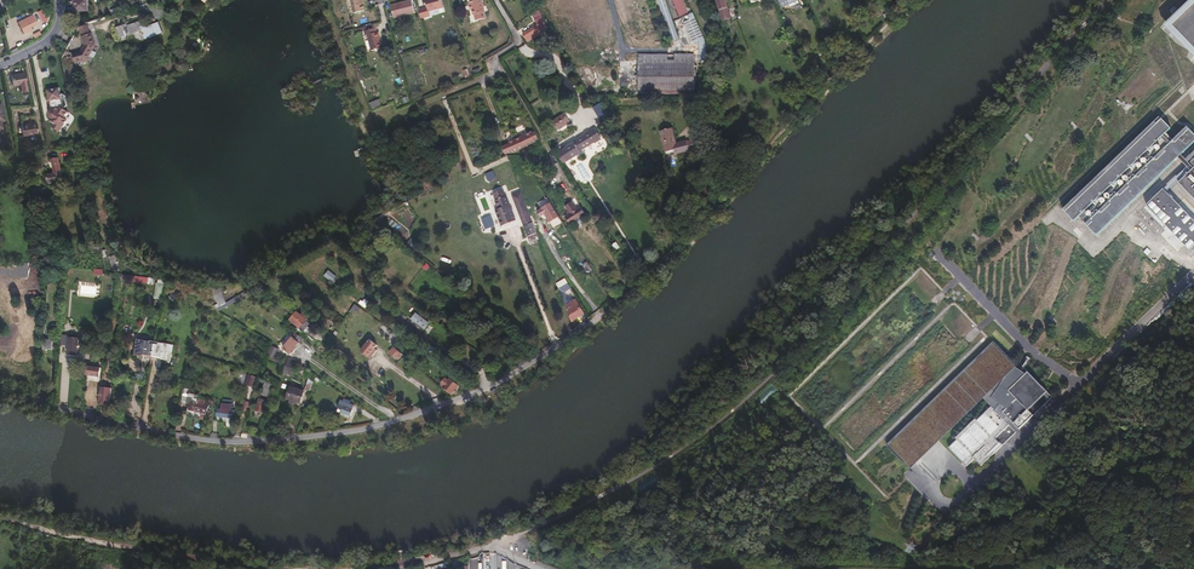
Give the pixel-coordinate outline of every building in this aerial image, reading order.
[(86,0),(72,0),(73,12),(87,11),(86,0)] [(364,0),(351,0),(355,14),(366,12),(364,6),(363,2),(364,1),(364,0)] [(443,0),(426,0),(428,8),(419,10),(422,20),(425,20),(424,18),(431,16),(430,12),(439,9),(445,8),(443,0)] [(482,0),(471,0),(470,0),(471,5),(472,10),(473,15),(474,15),(475,14),(477,16),(478,20),(485,18),(484,13),(485,12),(482,0)] [(665,0),(659,0),(673,40),(678,38),(665,0)] [(681,0),(672,0),(679,18),(687,15),(681,0)] [(724,0),(715,0),(717,6),(720,5),(721,11),(727,9),(727,7),(724,0)] [(802,0),(779,0),(784,10),(803,1),(802,0)] [(415,13),(412,1),(392,6),(394,16),(403,13),(404,16),(415,13)] [(731,19),(727,9),(721,11),(720,5),(717,6),(722,22),(731,19)] [(1173,25),(1193,47),(1193,5),(1173,25)] [(43,23),(49,20),(44,9),(38,11),(43,23)] [(35,13),(28,16),(32,25),(39,22),(35,13)] [(32,25),(28,16),(19,20),(23,29),(30,26),(32,25)] [(126,23),(115,27),(119,38),(142,30),(145,39),(163,32),(159,22),(148,26),(145,19),(127,25),(126,23)] [(703,38),(696,22),(686,27),(694,43),(698,40),(703,38)] [(76,27),(79,35),(88,32),(85,24),(76,27)] [(527,42),(540,34),(536,27),(523,35),(527,42)] [(381,41),(379,33),(378,33),(376,29),(365,32),(366,36),(369,35),(373,51),(382,49),(380,41),(381,41)] [(85,59),(92,43),(88,32),(79,35),(83,45),(80,48),(83,59),(85,59)] [(83,59),(80,48),(79,49),(71,51),(73,61),(83,59)] [(144,64),(140,50),(127,54),(128,59),(122,61),(124,70),(144,64)] [(692,89),(693,55),(637,55),(636,88),(692,89)] [(13,86),(26,83),(24,72),(11,75),(13,86)] [(63,109),(62,108),(65,108),(66,106),(64,96),(62,94),(60,95),(59,88),(47,90),(50,110),(49,112),(49,116),(51,117),(50,118),(50,121),(53,123),(51,126),(58,131),(66,120),(63,118),(67,112),(63,109)] [(378,95),(368,99),(372,108),(381,105),(378,95)] [(602,102),(593,107),(600,120),(609,116),(602,102)] [(563,114),(553,121),(558,130),(569,123),(568,121),(563,114)] [(1097,236),(1193,143),(1193,133),(1187,126),(1173,140),(1166,133),(1171,128),(1160,116),(1063,210),(1074,221),(1079,216),(1086,224),(1097,236)] [(38,132),(36,121),(21,124),(23,134),(24,135),(38,132)] [(580,152),(596,143),(597,145),(602,141),(596,131),(575,143),(576,145),(580,152)] [(530,147),(531,146),(539,142),(539,141),(542,140),(539,133),(536,135),(535,133),(525,138),(518,141),(513,143),(513,144),(506,147),(509,154),(517,151),(517,153),(530,147)] [(580,152),(576,145),(565,151),(571,160),(581,154),(580,152)] [(61,179),(57,157),(51,158),(53,172),(45,174),(46,182),(61,179)] [(1179,182),(1193,198),(1193,168),(1179,182)] [(493,171),(486,174),(489,181),(496,178),(493,171)] [(1147,205),(1189,249),(1193,244),(1193,220),(1164,189),(1147,205)] [(47,200),(45,191),(39,192),(41,201),(47,200)] [(506,198),(503,191),(494,195),(496,201),(506,198)] [(522,199),(520,193),(511,197),(513,202),(522,199)] [(515,222),(506,198),(496,201),(495,201),(499,210),(496,212),(501,227),(515,222)] [(536,235),(522,199),(513,202),(527,238),(536,235)] [(574,204),(568,208),(571,212),(568,214),(569,215),(565,218),(569,224),(572,222),(569,217),(579,211),(582,216),(585,214),(581,208),(577,210),(574,204)] [(496,223),(491,211),(481,215),(486,227),(496,223)] [(572,222),(582,216),(579,211),(569,217),(572,222)] [(592,269),(587,262),(583,264),(588,272),(592,269)] [(336,275),(329,269),(325,274),(332,280),(336,275)] [(163,298),(164,279),(155,279),(154,298),(163,298)] [(561,293),(570,288),(567,284),(558,289),(561,293)] [(217,305),(225,304),(222,287),(214,288),(217,305)] [(583,312),(577,303),(567,309),(572,318),(583,312)] [(304,318),(294,310),(288,318),(298,326),(304,318)] [(428,325),(415,314),(411,320),(424,330),(428,325)] [(307,320),(304,318),(298,326),(300,328),(307,320)] [(77,351),(78,335),(69,335),(69,340),(75,341),(75,348),(68,347),(68,351),(77,351)] [(51,343),(51,337),(44,337),(43,345),(52,346),(53,344),(51,343)] [(287,353),(295,342),(288,337),(285,341),(283,339),(280,341),(283,343),(280,348),(287,353)] [(366,354),(376,343),(370,337),(360,349),(366,354)] [(150,360),(152,346),(134,343),(131,361),(139,362),(140,361),(140,358),(150,360)] [(982,398),(985,395),(1001,405),(1006,410),(1004,412),(1020,429),(1053,397),(1028,372),(1026,374),(1016,367),(994,343),(889,445),(910,468),(982,398)] [(169,358),(170,349),(152,346),(150,360),(159,361),(159,363),(164,364),(165,357),(169,358)] [(271,346),(267,356),(276,360),(280,349),(271,346)] [(101,360),(102,351),(91,350),(90,358),(101,360)] [(250,386),(253,377),(245,375),(243,385),(250,386)] [(452,394),(460,385),(450,378),(449,379),(446,377),(442,382),(445,384),(443,387),(452,394)] [(267,395),(270,384),(264,382),(260,392),(267,395)] [(301,391),(288,387),(286,393),(299,397),(301,391)] [(109,397),(110,390),(99,389),(98,392),(102,393),(102,397),(101,401),(105,401),(106,397),(109,397)] [(298,402),(300,397),(299,397),(286,393),(284,397),(288,399),(294,401),(298,402)] [(1001,405),(985,395),(982,398),(992,406),(1017,432),(1020,429),(1004,412),(1006,410),(1001,405)] [(208,401),(202,400),(203,398),(197,397),(193,396),(192,399),(190,398),(188,407),(200,410),(200,412),(205,413),(208,401)] [(261,411),(265,399),(259,396),(254,409),(261,411)] [(228,413),(229,405),(219,404),(219,407),(214,406),(214,411),(228,413)] [(348,414),(350,408),(342,405),(340,411),(348,414)] [(1017,432),(992,406),(949,448),(967,466),(975,459),(981,466),(982,466),(1017,432)]
